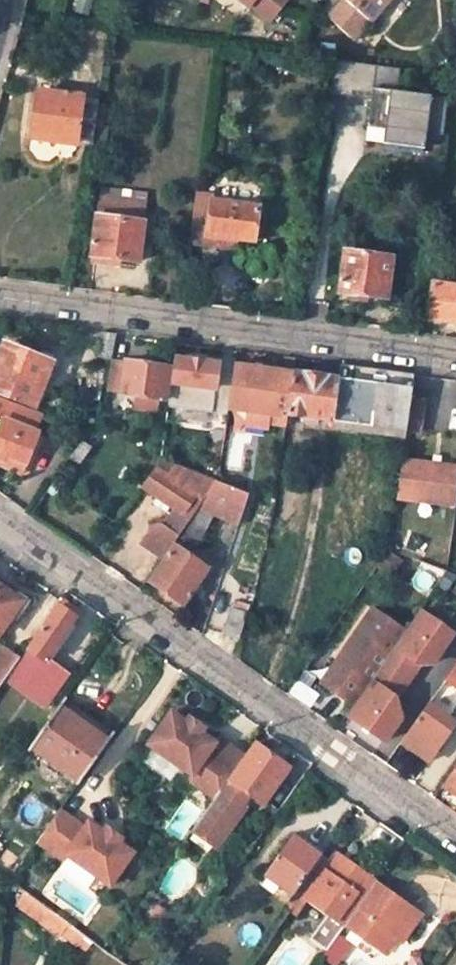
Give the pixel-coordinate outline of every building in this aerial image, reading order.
[(251,7),(252,6),(270,21),(288,0),(242,0),(251,7)] [(329,17),(353,38),(369,20),(371,22),(390,0),(343,0),(329,17)] [(334,46),(321,44),(319,52),(333,54),(334,46)] [(445,98),(383,86),(369,86),(362,122),(377,124),(377,143),(419,148),(422,130),(441,132),(445,98)] [(39,93),(33,139),(92,147),(98,100),(39,93)] [(213,195),(196,193),(195,198),(212,201),(213,201),(213,195)] [(144,219),(146,201),(99,195),(98,213),(144,219)] [(195,198),(189,243),(233,249),(235,238),(254,241),(259,207),(213,201),(212,201),(195,198)] [(98,213),(92,257),(138,262),(144,219),(98,213)] [(346,251),(340,292),(385,299),(391,257),(346,251)] [(433,284),(429,319),(455,323),(455,288),(433,284)] [(97,359),(111,362),(112,360),(117,336),(103,334),(97,359)] [(58,357),(42,351),(38,360),(3,347),(0,355),(0,395),(23,404),(38,367),(50,372),(51,373),(58,357)] [(124,363),(112,360),(111,362),(105,392),(118,395),(124,363)] [(234,368),(176,361),(173,384),(171,384),(168,409),(226,416),(227,411),(234,368)] [(170,372),(124,363),(118,395),(138,399),(136,408),(148,411),(150,401),(163,404),(170,372)] [(293,374),(235,366),(234,368),(227,411),(248,414),(282,418),(283,414),(288,415),(293,374)] [(334,427),(361,431),(362,425),(407,432),(407,430),(411,400),(414,375),(341,366),(340,380),(334,422),(334,427)] [(35,409),(50,372),(38,367),(23,404),(35,409)] [(288,415),(305,418),(305,423),(317,425),(317,419),(334,422),(340,380),(293,374),(288,415)] [(2,420),(0,427),(0,459),(5,461),(7,457),(28,466),(40,435),(13,424),(20,406),(0,398),(0,419),(2,420)] [(69,400),(66,408),(75,411),(78,403),(69,400)] [(426,402),(411,400),(407,430),(422,432),(426,402)] [(286,429),(288,415),(283,414),(282,418),(248,414),(246,429),(269,432),(270,427),(286,429)] [(71,458),(80,464),(91,450),(82,443),(71,458)] [(25,476),(28,466),(7,457),(5,461),(3,467),(25,476)] [(397,499),(450,507),(455,467),(403,460),(397,499)] [(176,510),(158,537),(155,534),(150,534),(146,537),(135,553),(157,569),(179,535),(216,482),(193,473),(190,478),(181,473),(174,483),(155,469),(142,488),(158,498),(171,507),(176,510)] [(179,535),(198,546),(212,515),(239,526),(249,496),(216,482),(179,535)] [(158,498),(153,506),(166,515),(171,507),(158,498)] [(150,582),(183,605),(208,569),(175,547),(150,582)] [(432,549),(428,561),(442,565),(445,553),(432,549)] [(21,603),(0,589),(0,634),(21,603)] [(235,601),(224,635),(240,640),(251,607),(235,601)] [(60,608),(16,671),(53,699),(71,674),(50,658),(77,619),(60,608)] [(405,633),(373,611),(341,656),(352,663),(332,692),(354,708),(373,681),(387,659),(405,633)] [(18,661),(6,652),(0,660),(0,687),(18,661)] [(321,685),(332,692),(352,663),(341,656),(321,685)] [(398,684),(406,672),(387,659),(373,681),(375,682),(384,689),(391,678),(398,684)] [(455,689),(455,666),(445,682),(455,689)] [(350,718),(384,743),(396,725),(376,712),(390,693),(384,689),(375,682),(350,718)] [(429,704),(416,695),(401,717),(414,726),(416,723),(429,704)] [(116,734),(67,700),(62,706),(111,741),(116,734)] [(428,763),(455,723),(455,722),(429,704),(416,723),(418,725),(404,745),(428,763)] [(31,749),(79,784),(111,741),(62,706),(31,749)] [(190,778),(217,797),(229,780),(239,766),(213,748),(218,742),(203,732),(206,728),(192,717),(189,721),(174,711),(151,743),(194,773),(190,778)] [(256,746),(231,782),(229,780),(217,797),(193,830),(215,846),(242,809),(239,806),(248,794),(264,805),(289,769),(256,746)] [(455,794),(455,768),(444,786),(455,794)] [(58,813),(36,843),(62,862),(66,857),(108,888),(131,857),(117,846),(120,842),(105,831),(102,835),(88,825),(84,831),(58,813)] [(323,856),(294,835),(263,878),(292,898),(294,895),(322,856),(323,856)] [(378,882),(336,853),(330,861),(301,901),(328,920),(343,931),(345,928),(378,882)] [(294,895),(301,901),(330,861),(322,856),(294,895)] [(259,884),(287,905),(292,898),(263,878),(259,884)] [(345,928),(380,951),(390,937),(398,942),(402,945),(423,915),(378,882),(345,928)] [(19,888),(11,900),(60,940),(55,948),(73,962),(89,940),(19,888)] [(318,933),(333,945),(343,931),(328,920),(318,933)] [(387,957),(398,942),(390,937),(380,951),(387,957)]
